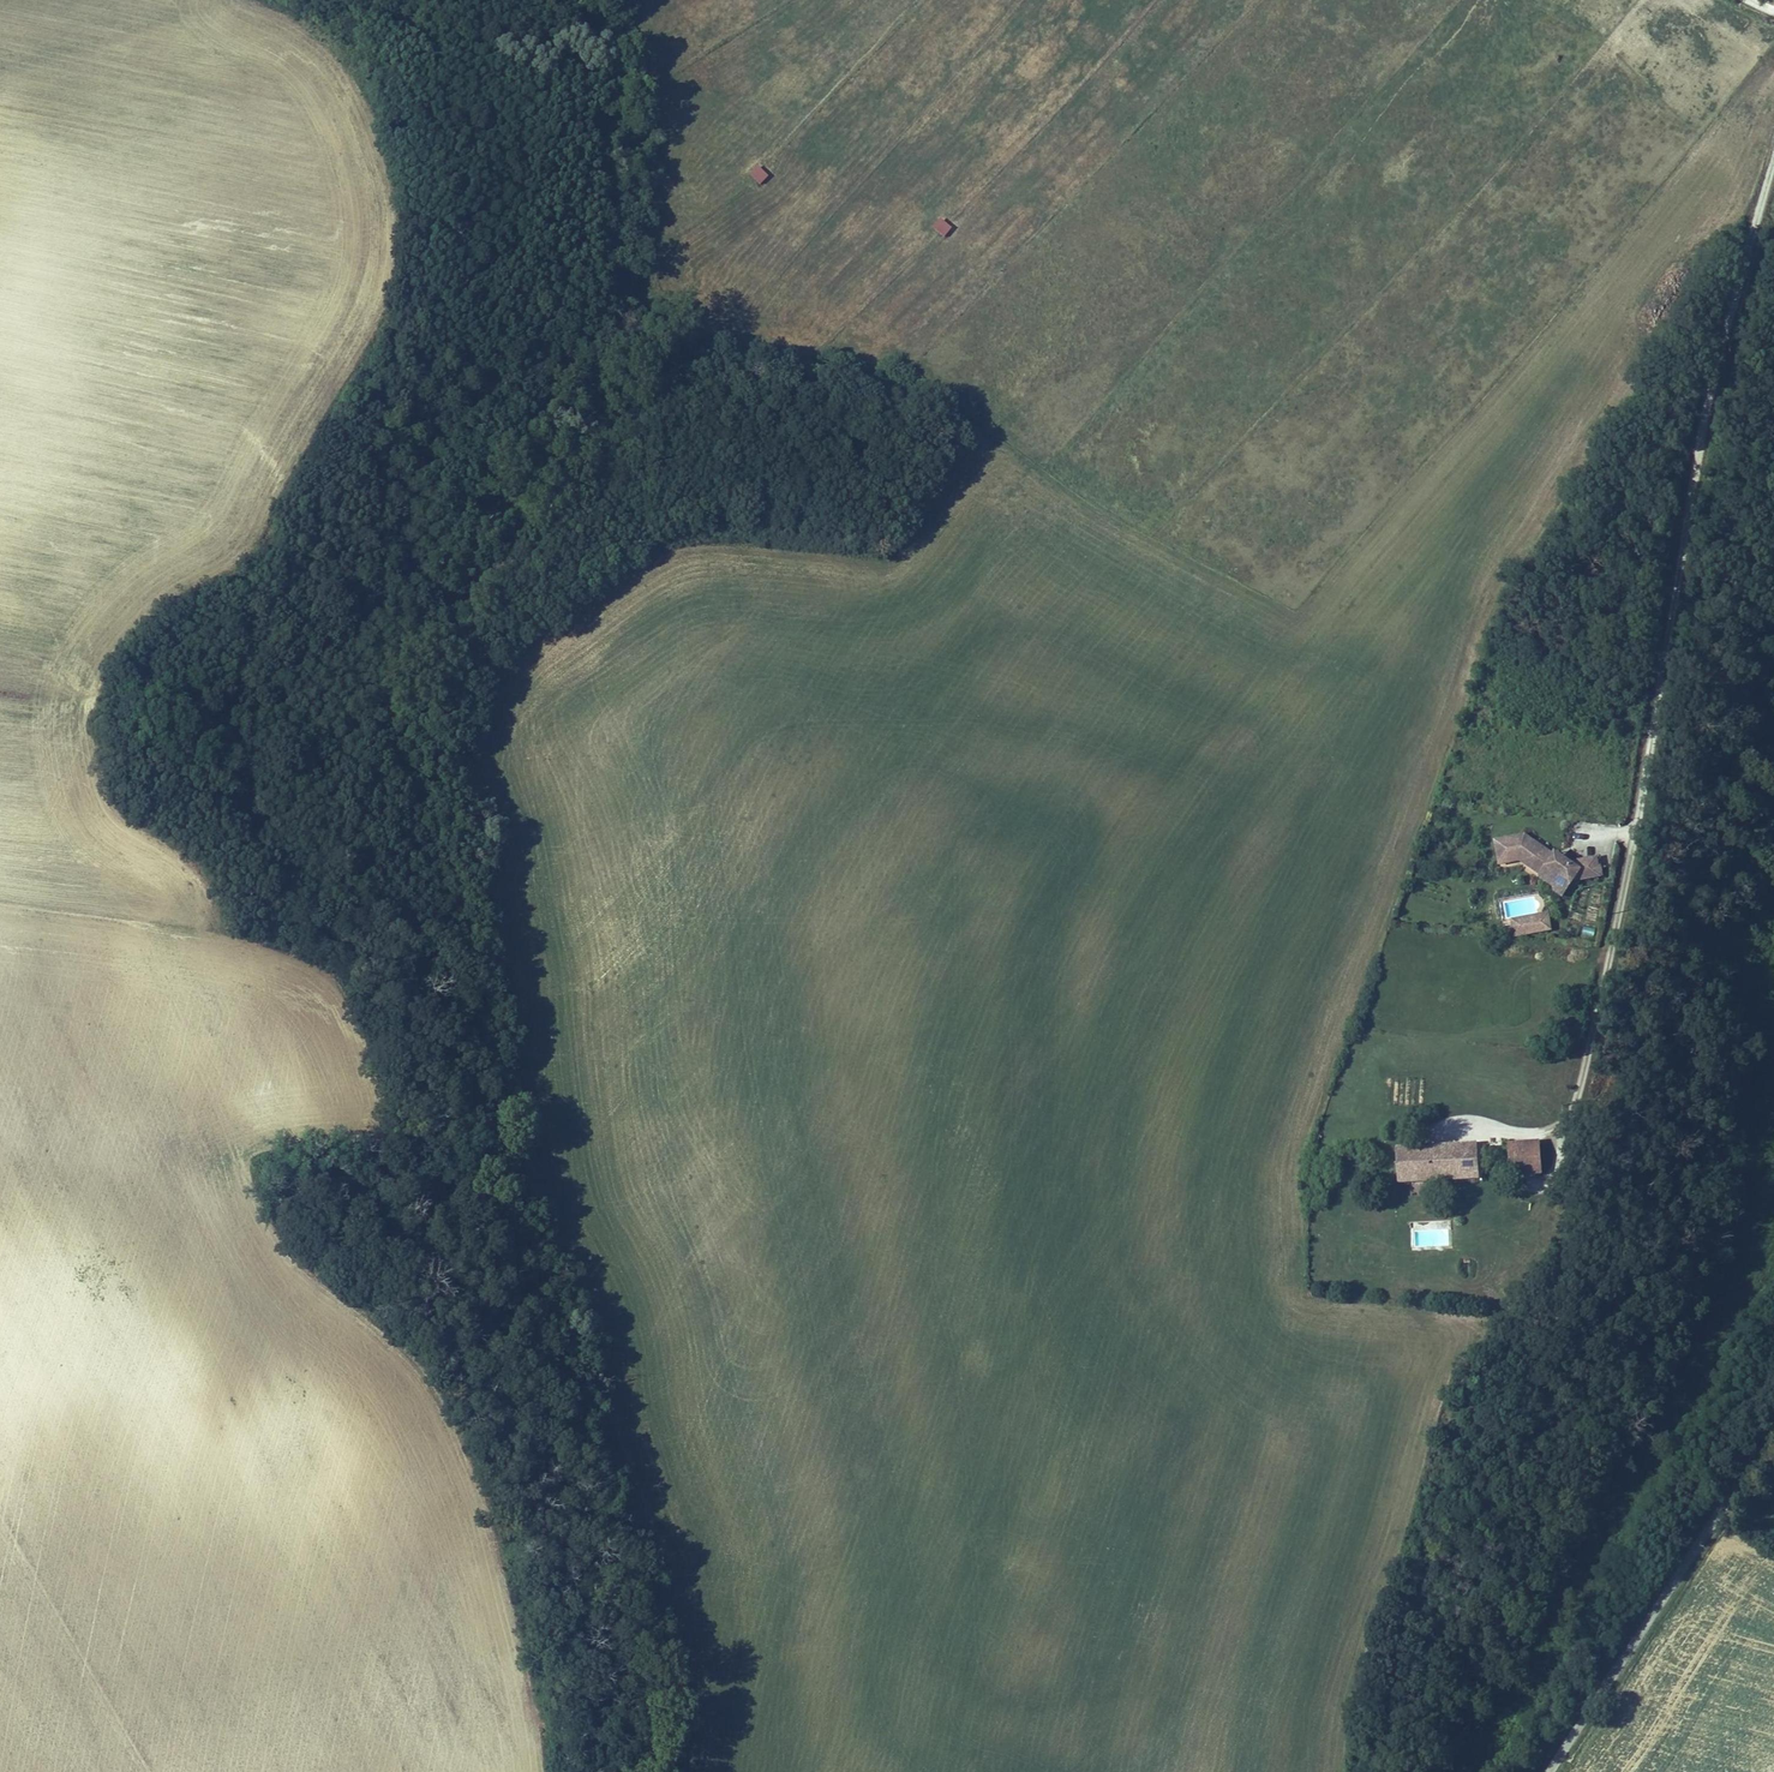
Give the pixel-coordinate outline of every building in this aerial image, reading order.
[(759,186),(768,176),(757,166),(748,176),(759,186)] [(931,229),(943,237),(950,227),(938,219),(931,229)] [(1523,868),(1536,877),(1539,882),(1544,886),(1550,883),(1550,890),(1560,897),(1568,884),(1597,879),(1595,870),(1594,870),(1592,860),(1564,865),(1556,860),(1553,861),(1548,857),(1527,843),(1524,848),(1523,848),(1521,839),(1496,844),(1498,853),(1496,853),(1499,866),(1509,864),(1508,861),(1516,860),(1524,866),(1523,868)] [(1514,862),(1523,868),(1524,866),(1516,860),(1514,862)] [(1559,914),(1551,909),(1546,917),(1553,922),(1559,914)] [(1553,922),(1546,917),(1541,924),(1549,929),(1553,922)] [(1583,927),(1582,935),(1593,937),(1595,929),(1583,927)] [(1540,1142),(1508,1144),(1510,1177),(1542,1175),(1540,1142)] [(1478,1144),(1396,1149),(1398,1184),(1480,1180),(1478,1144)] [(1433,1232),(1411,1232),(1411,1246),(1434,1245),(1433,1232)]
